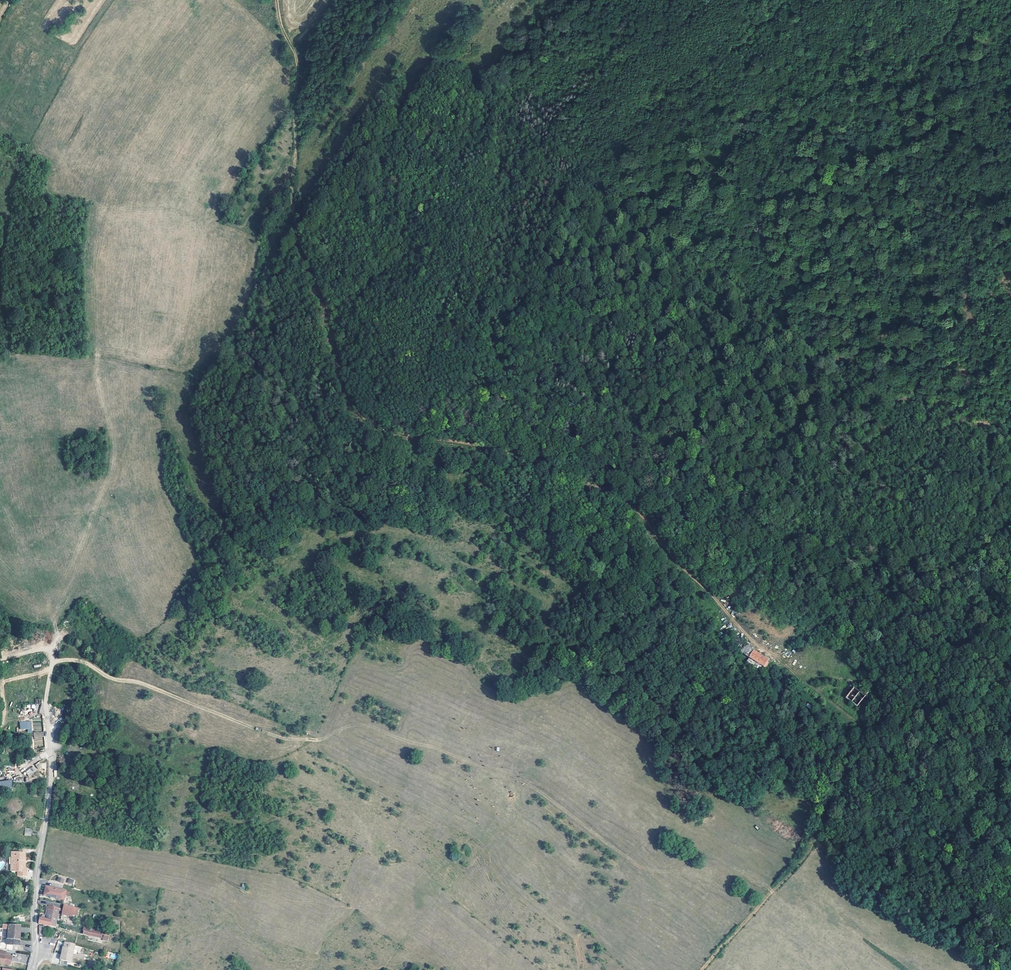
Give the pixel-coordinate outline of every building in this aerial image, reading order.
[(508,542),(500,537),(495,546),(504,551),(508,542)] [(764,658),(767,663),(770,659),(763,651),(760,655),(764,658)] [(764,658),(760,655),(756,661),(765,667),(767,663),(764,658)] [(27,729),(28,732),(32,732),(31,721),(19,721),(20,729),(27,729)] [(33,767),(26,772),(29,776),(36,771),(33,767)] [(17,819),(16,819),(15,820),(14,821),(14,823),(14,824),(15,825),(16,825),(18,826),(19,825),(20,824),(20,823),(21,822),(20,821),(28,813),(29,814),(31,814),(32,814),(33,813),(33,812),(33,811),(33,810),(33,809),(32,808),(31,807),(30,807),(28,808),(27,809),(27,810),(27,811),(27,812),(19,819),(18,819),(17,819)] [(23,858),(13,857),(12,862),(11,862),(10,872),(17,872),(16,876),(25,877),(26,868),(22,868),(23,858)] [(66,893),(69,894),(70,890),(47,886),(46,890),(48,890),(47,896),(65,899),(66,893)] [(80,908),(65,904),(64,909),(74,912),(74,915),(78,915),(79,912),(80,910),(80,908)] [(61,907),(50,905),(47,919),(58,921),(61,907)] [(58,921),(47,919),(42,918),(41,924),(57,927),(58,921)] [(18,944),(21,924),(9,924),(8,929),(7,943),(18,944)] [(111,934),(85,928),(85,930),(86,931),(85,935),(103,939),(103,935),(105,936),(104,942),(109,943),(111,934)] [(75,949),(65,947),(62,960),(72,963),(75,949)] [(9,965),(11,956),(5,955),(6,951),(0,950),(0,963),(9,965)] [(735,965),(728,960),(725,964),(733,969),(735,965)]
